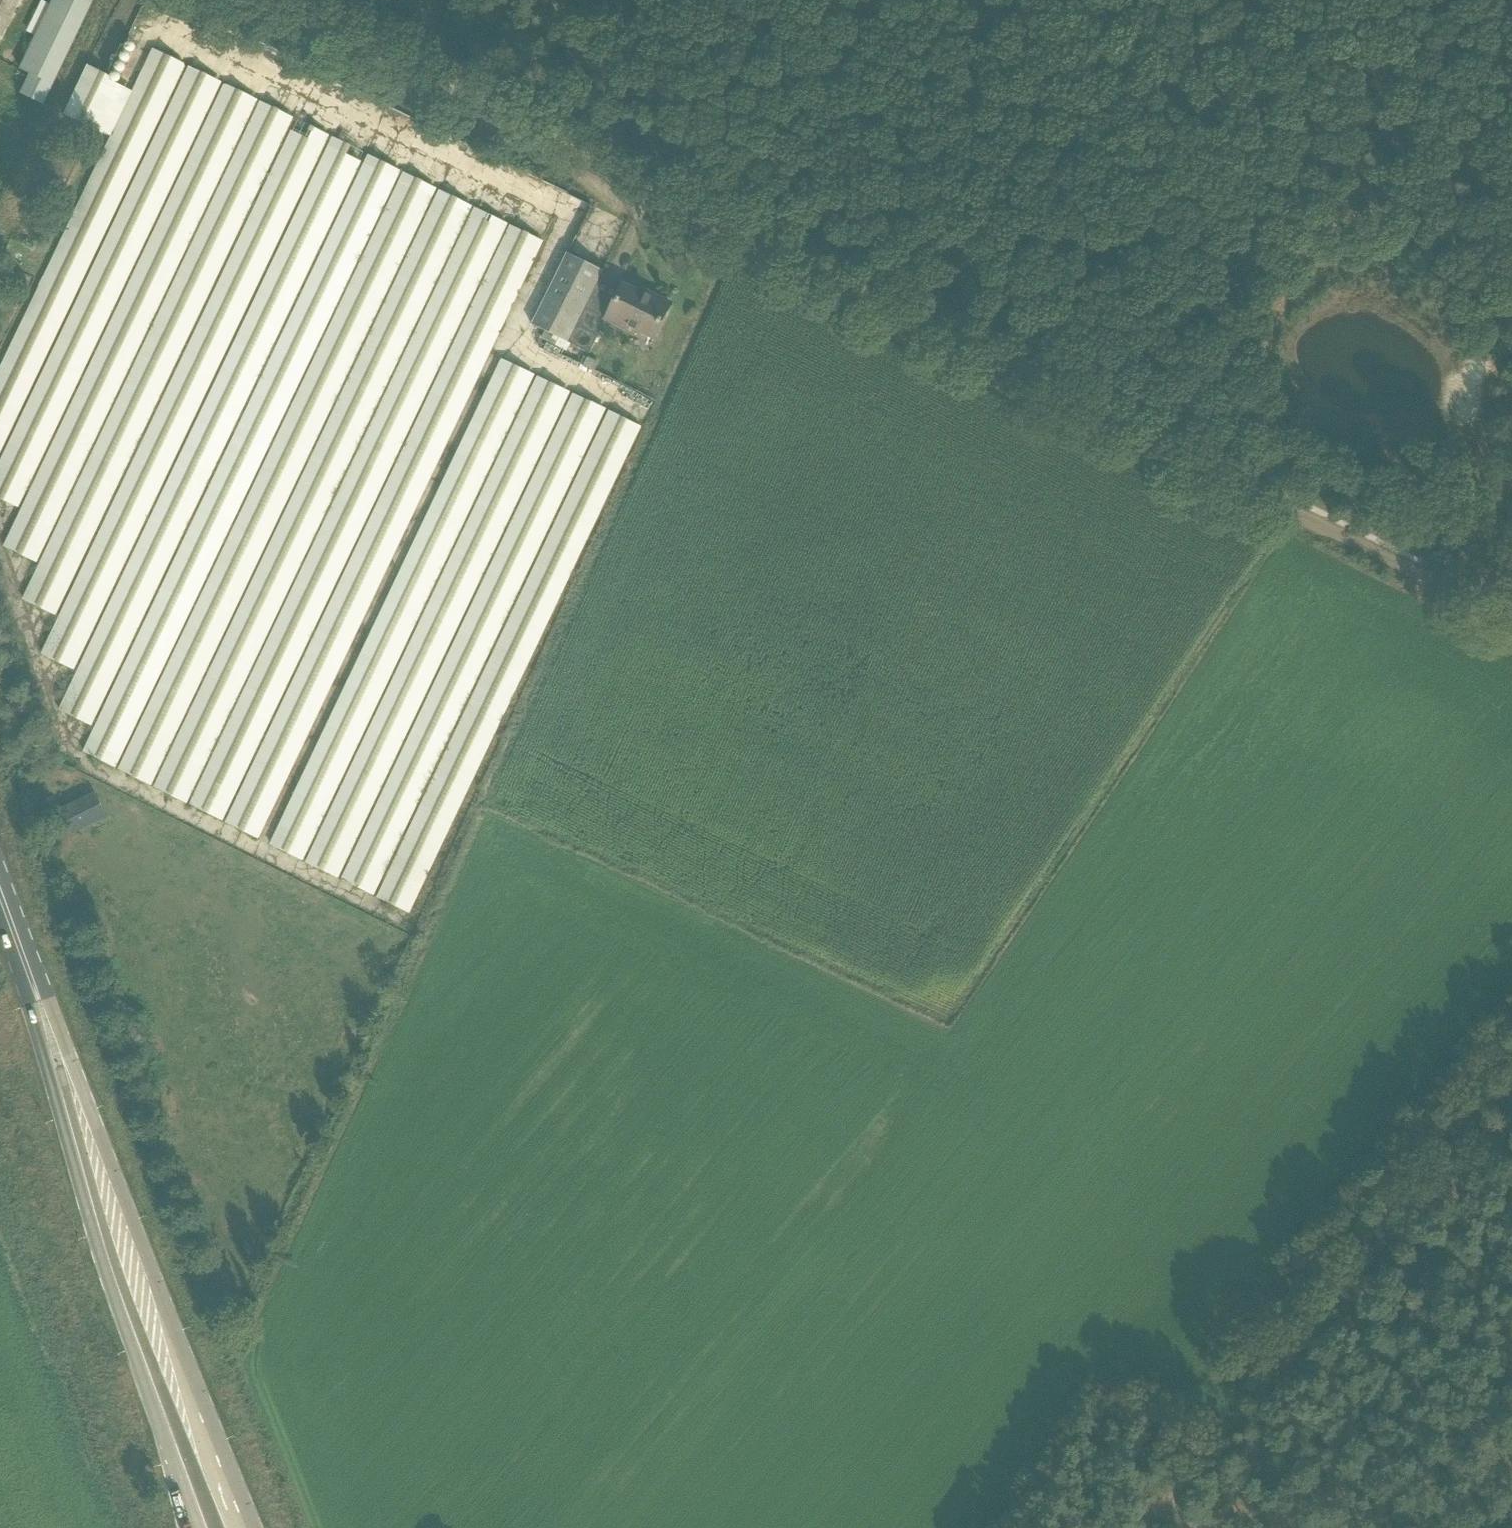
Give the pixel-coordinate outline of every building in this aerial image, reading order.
[(53,86),(94,0),(54,0),(20,70),(29,74),(53,86)] [(153,49),(0,370),(0,454),(1,454),(187,65),(153,49)] [(222,83),(189,67),(0,463),(0,499),(19,508),(222,83)] [(20,94),(43,106),(53,86),(29,74),(27,78),(20,94)] [(38,563),(258,101),(225,84),(4,547),(38,563)] [(294,118),(261,102),(23,600),(56,616),(294,118)] [(330,136),(297,120),(42,654),(75,670),(330,136)] [(92,727),(366,154),(333,137),(59,711),(92,727)] [(402,172),(369,155),(83,753),(116,769),(402,172)] [(436,188),(404,173),(118,769),(150,785),(436,188)] [(471,206),(440,190),(155,788),(187,803),(471,206)] [(189,805),(218,818),(509,225),(474,208),(189,805)] [(510,225),(226,823),(255,837),(260,827),(343,657),(350,641),(433,471),(440,458),(483,370),(492,350),(543,241),(510,225)] [(531,327),(567,344),(590,297),(602,272),(567,254),(555,279),(531,327)] [(590,297),(567,344),(589,355),(606,321),(627,331),(628,327),(653,339),(661,323),(670,304),(653,296),(651,300),(623,286),(613,308),(590,297)] [(273,834),(268,844),(302,861),(534,375),(504,361),(496,376),(453,464),(447,477),(364,648),(356,663),(273,834)] [(400,666),(307,863),(334,876),(569,392),(541,379),(533,393),(490,482),(484,494),(400,666)] [(566,408),(341,880),(374,896),(599,424),(606,410),(573,394),(566,408)] [(609,411),(377,898),(410,913),(642,427),(609,411)] [(95,792),(60,809),(72,835),(108,818),(95,792)]
